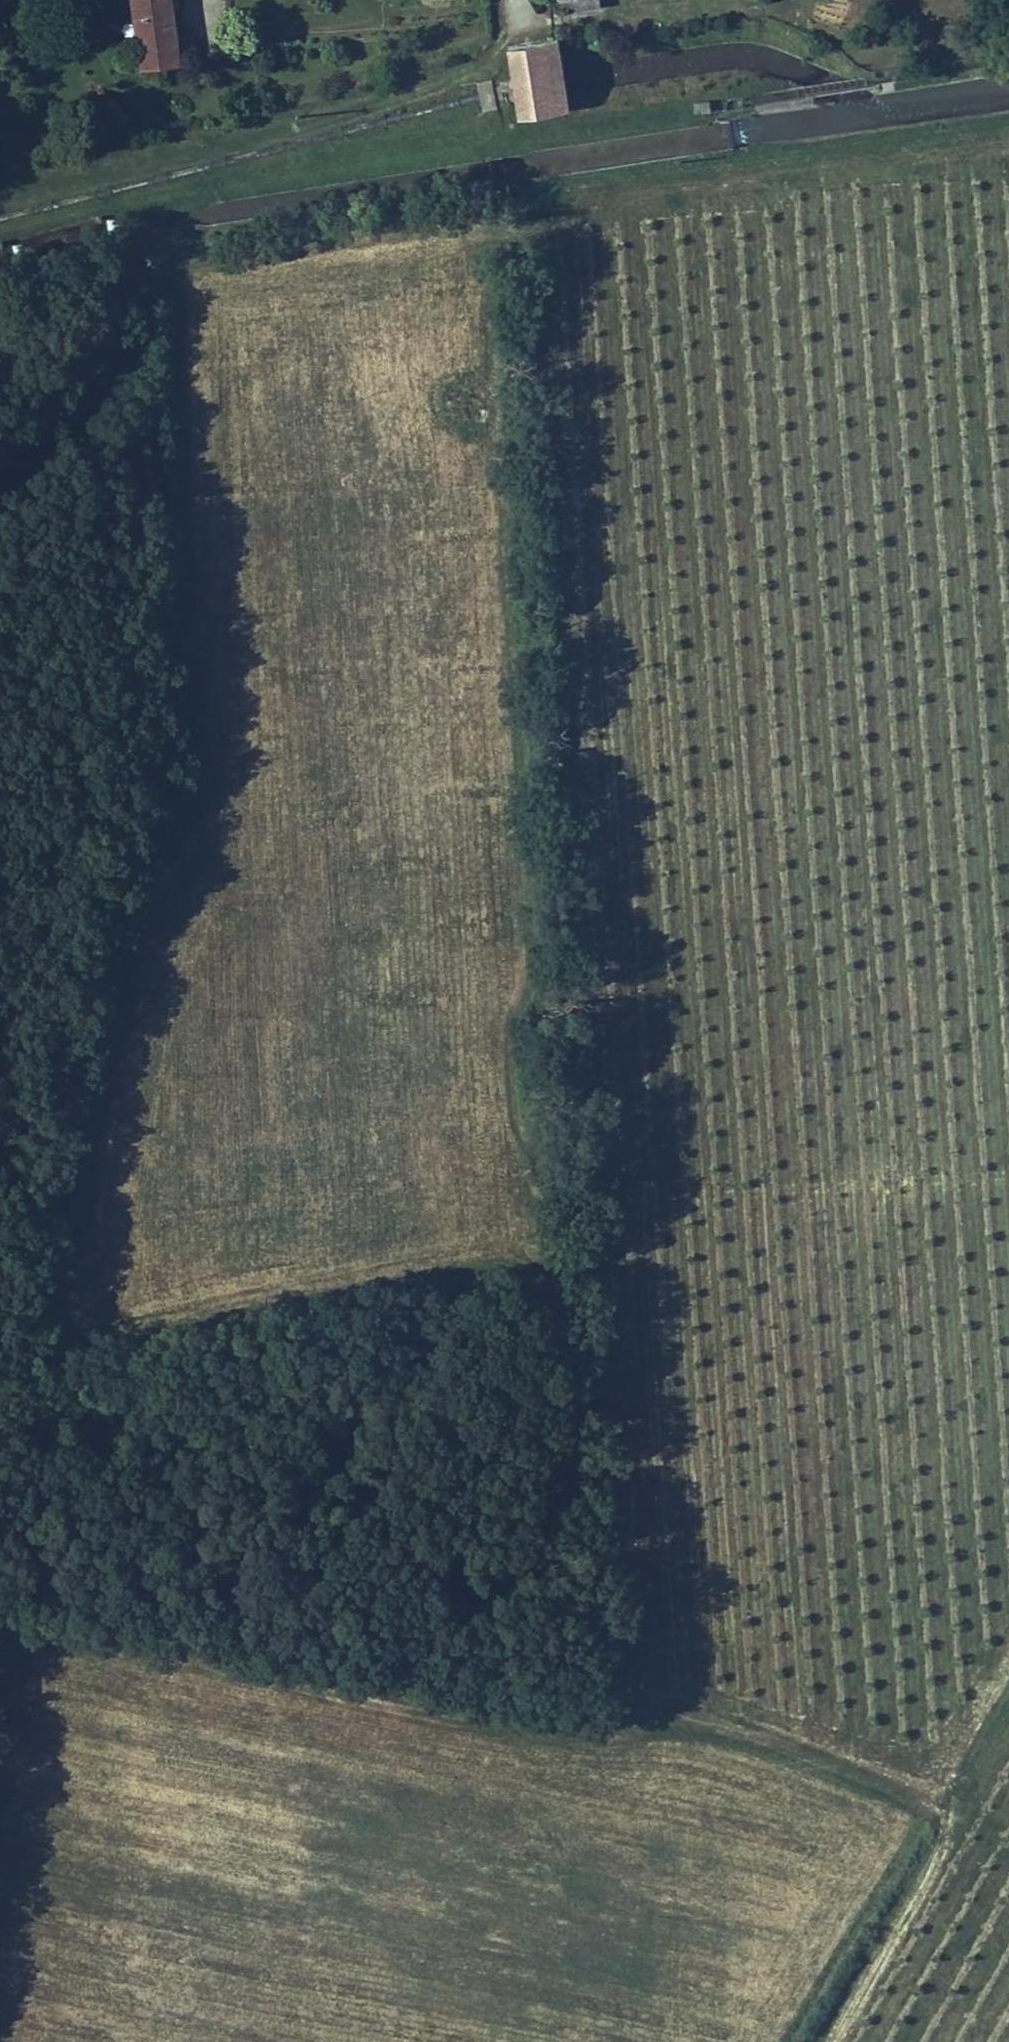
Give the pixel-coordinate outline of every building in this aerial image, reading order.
[(186,0),(148,0),(156,73),(194,68),(186,0)] [(521,124),(573,116),(572,105),(569,78),(565,47),(514,54),(518,92),(521,124)]
